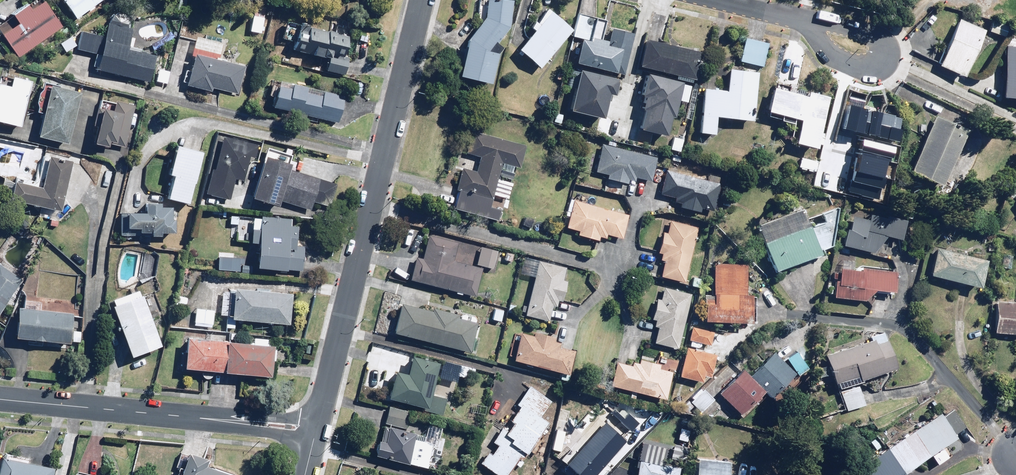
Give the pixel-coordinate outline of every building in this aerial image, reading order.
[(44,0),(37,0),(0,25),(0,28),(20,57),(63,27),(44,0)] [(78,18),(103,0),(64,0),(78,18)] [(513,0),(488,0),(486,18),(470,37),(461,75),(492,83),(500,53),(505,46),(499,41),(510,26),(513,0)] [(1007,8),(984,3),(982,11),(1005,16),(1007,8)] [(574,28),(552,9),(519,47),(542,66),(574,28)] [(79,48),(97,52),(94,65),(99,66),(99,68),(150,81),(157,54),(129,46),(133,27),(128,26),(129,25),(129,24),(129,23),(130,22),(130,21),(130,20),(129,19),(129,18),(129,17),(128,16),(128,15),(127,14),(126,14),(125,13),(124,13),(124,12),(123,12),(122,12),(121,12),(120,12),(119,12),(118,12),(117,12),(116,13),(115,13),(114,14),(113,15),(113,16),(112,16),(112,17),(111,18),(111,19),(111,20),(111,21),(111,22),(108,22),(106,34),(82,30),(79,48)] [(625,74),(634,32),(613,27),(610,40),(602,38),(606,20),(578,13),(573,36),(584,38),(578,63),(625,74)] [(959,18),(949,43),(945,42),(937,62),(967,74),(985,28),(959,18)] [(301,30),(296,50),(330,59),(328,69),(346,74),(350,58),(346,57),(351,35),(312,25),(310,32),(301,30)] [(213,87),(239,94),(247,64),(220,56),(224,41),(197,33),(191,54),(196,55),(187,84),(212,91),(213,87)] [(77,44),(71,36),(60,44),(66,52),(77,44)] [(705,51),(646,37),(640,64),(698,79),(705,51)] [(769,43),(745,37),(739,60),(763,66),(769,43)] [(1008,44),(1006,95),(1015,96),(1015,45),(1008,44)] [(59,58),(45,57),(44,66),(58,67),(59,58)] [(172,69),(159,66),(156,80),(168,83),(172,69)] [(621,77),(582,67),(572,108),(604,116),(610,92),(617,94),(621,77)] [(729,89),(703,88),(701,132),(716,133),(717,116),(755,118),(757,71),(730,69),(729,89)] [(684,80),(648,71),(642,94),(645,95),(642,108),(646,109),(641,129),(666,136),(672,114),(675,115),(684,80)] [(0,74),(0,122),(22,126),(32,79),(14,75),(0,73),(0,74)] [(345,95),(281,79),(274,106),(338,122),(345,95)] [(83,90),(52,82),(40,135),(70,142),(83,90)] [(809,96),(774,87),(767,116),(801,124),(797,140),(822,147),(825,133),(821,132),(830,95),(810,90),(809,96)] [(102,97),(100,105),(96,119),(100,120),(95,140),(125,148),(136,106),(116,101),(102,97)] [(968,129),(936,115),(911,172),(943,186),(968,129)] [(834,123),(829,151),(860,156),(886,149),(881,167),(895,170),(905,129),(886,124),(884,119),(856,127),(834,123)] [(526,144),(473,130),(468,152),(481,155),(477,171),(463,167),(458,188),(494,198),(503,163),(519,168),(526,144)] [(576,132),(561,130),(560,140),(575,142),(576,132)] [(254,156),(257,143),(224,135),(216,170),(212,169),(206,193),(231,199),(235,179),(245,182),(251,156),(254,156)] [(683,136),(673,136),(672,149),(683,149),(683,136)] [(604,142),(596,170),(609,174),(608,179),(628,184),(629,179),(636,181),(637,176),(652,180),(659,158),(604,142)] [(205,151),(178,143),(170,172),(175,174),(169,197),(191,203),(205,151)] [(313,201),(330,207),(337,184),(290,169),(295,154),(269,146),(253,195),(281,204),(282,199),(311,209),(313,201)] [(73,159),(49,154),(42,184),(17,178),(12,196),(62,208),(73,159)] [(817,159),(801,157),(799,167),(816,169),(817,159)] [(716,207),(723,177),(709,173),(707,180),(667,170),(661,194),(676,197),(675,201),(681,202),(680,206),(704,212),(706,205),(716,207)] [(628,213),(574,199),(568,227),(581,230),(580,234),(599,239),(600,235),(608,237),(609,234),(622,237),(628,213)] [(146,213),(123,211),(121,232),(176,235),(177,219),(172,218),(173,206),(161,205),(161,201),(147,200),(146,213)] [(804,208),(759,225),(778,270),(821,252),(820,250),(832,245),(839,206),(823,212),(827,221),(813,227),(804,208)] [(851,229),(848,229),(844,244),(875,251),(888,235),(903,239),(907,222),(872,213),(870,219),(854,216),(851,229)] [(230,215),(229,227),(252,228),(251,241),(260,242),(259,268),(304,269),(304,245),(297,245),(298,225),(291,224),(291,217),(230,215)] [(685,280),(697,227),(665,219),(658,251),(665,253),(663,261),(667,262),(664,275),(685,280)] [(417,257),(412,278),(476,295),(483,269),(454,261),(460,241),(430,233),(423,259),(417,257)] [(498,250),(482,246),(477,264),(493,268),(498,250)] [(989,259),(938,248),(932,274),(983,285),(989,259)] [(137,282),(155,275),(159,253),(143,250),(137,282)] [(1013,254),(1004,252),(1000,267),(1009,269),(1013,254)] [(568,267),(539,260),(527,313),(549,318),(551,305),(558,307),(559,300),(563,300),(567,280),(565,280),(568,267)] [(0,262),(0,311),(23,278),(0,262)] [(238,264),(218,262),(217,273),(237,275),(238,264)] [(748,265),(715,264),(714,297),(707,297),(706,318),(752,320),(753,293),(747,292),(748,265)] [(863,270),(842,268),(841,280),(836,280),(835,296),(866,299),(875,289),(897,290),(898,270),(863,266),(863,270)] [(678,346),(690,293),(665,287),(662,299),(658,299),(654,317),(659,319),(657,326),(660,327),(657,341),(678,346)] [(235,288),(235,289),(230,289),(227,327),(235,327),(236,319),(291,323),(293,292),(235,288)] [(162,344),(145,294),(142,295),(140,289),(114,298),(116,304),(115,304),(132,354),(162,344)] [(82,330),(73,329),(75,312),(41,308),(42,301),(24,300),(24,306),(20,306),(16,336),(59,341),(81,343),(82,330)] [(996,332),(1015,333),(1015,302),(997,301),(996,332)] [(403,303),(396,331),(471,350),(478,322),(458,317),(458,314),(435,308),(435,311),(403,303)] [(215,311),(199,307),(196,325),(211,328),(215,311)] [(713,331),(693,328),(691,341),(711,344),(713,331)] [(522,331),(515,358),(570,372),(576,350),(559,346),(560,342),(554,341),(556,335),(522,331)] [(873,338),(826,356),(846,409),(863,402),(855,381),(898,365),(885,331),(872,336),(873,338)] [(273,375),(276,344),(270,344),(271,338),(253,336),(252,342),(188,335),(185,366),(273,375)] [(716,353),(687,346),(680,376),(702,381),(703,376),(711,378),(716,353)] [(746,366),(719,392),(742,414),(765,391),(772,397),(796,373),(799,377),(809,366),(794,351),(785,360),(776,351),(754,373),(746,366)] [(395,372),(390,399),(427,406),(426,411),(445,414),(448,395),(433,392),(438,360),(413,355),(410,374),(395,372)] [(619,359),(612,384),(666,397),(673,371),(657,367),(658,363),(642,358),(641,364),(619,359)] [(481,460),(499,474),(508,474),(522,458),(523,459),(551,425),(539,416),(551,402),(532,386),(518,403),(523,407),(513,420),(516,422),(507,433),(502,429),(481,460)] [(713,398),(701,387),(687,403),(699,414),(713,398)] [(868,471),(862,474),(901,474),(958,439),(955,435),(965,428),(956,414),(947,419),(942,412),(862,462),(868,471)] [(378,442),(376,455),(428,465),(433,444),(414,440),(415,432),(381,425),(378,442)] [(565,461),(580,474),(592,474),(619,447),(599,427),(565,461)] [(191,451),(182,474),(235,474),(206,465),(209,458),(191,451)] [(1,455),(0,458),(0,474),(54,474),(56,467),(1,455)] [(641,458),(637,474),(677,474),(679,466),(641,458)] [(698,458),(696,474),(729,474),(730,460),(698,458)]
